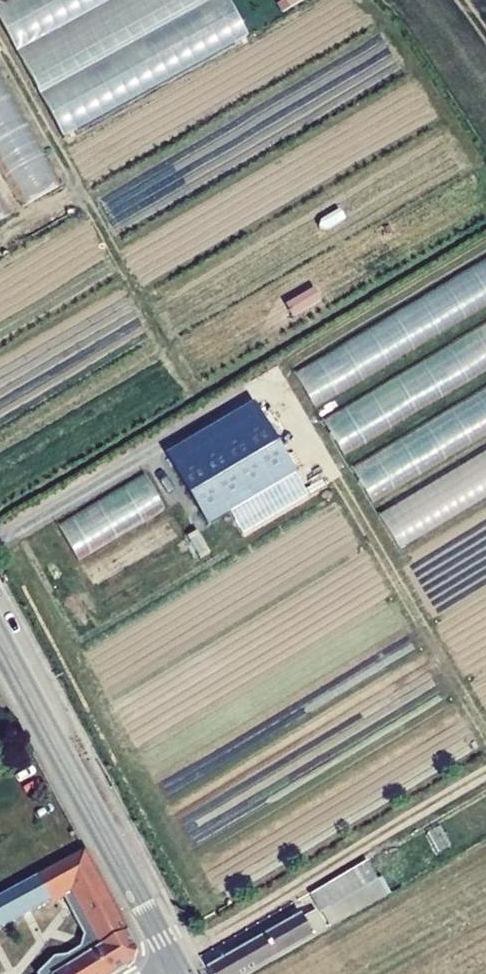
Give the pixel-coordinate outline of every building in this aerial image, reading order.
[(47,0),(0,0),(0,20),(1,22),(47,0)] [(171,0),(95,0),(11,44),(27,75),(171,0)] [(40,83),(57,120),(321,1),(320,0),(225,0),(40,83)] [(296,374),(317,408),(485,305),(485,257),(296,374)] [(326,420),(347,455),(485,370),(485,323),(326,420)] [(354,466),(375,501),(485,434),(485,386),(354,466)] [(263,415),(175,467),(207,524),(295,474),(263,415)] [(382,513),(403,548),(485,498),(485,450),(382,513)] [(57,522),(78,561),(166,513),(145,474),(57,522)] [(88,846),(0,895),(0,922),(45,896),(74,881),(104,935),(74,952),(71,947),(38,967),(42,973),(111,973),(134,960),(141,943),(88,846)] [(376,851),(319,885),(329,901),(385,868),(376,851)] [(221,973),(247,973),(306,940),(297,922),(273,936),(271,931),(215,962),(221,973)]
